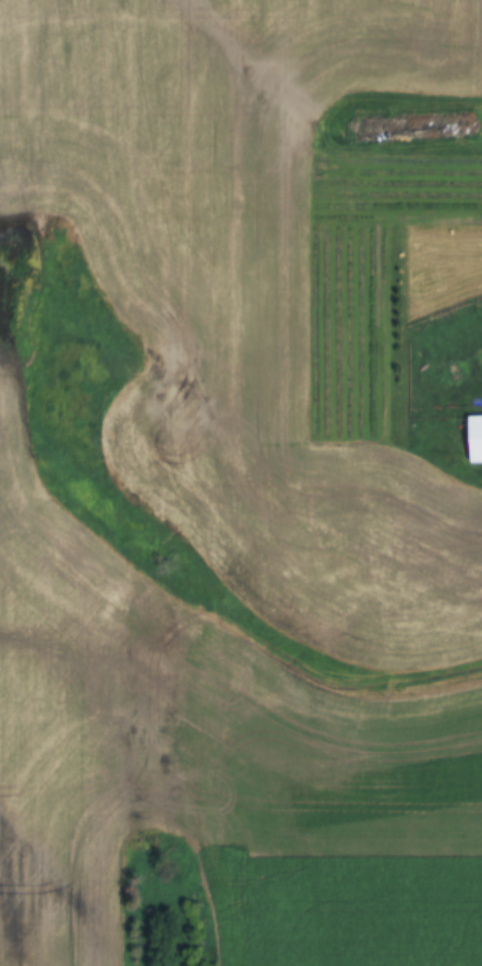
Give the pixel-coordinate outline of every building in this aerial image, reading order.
[(468,466),(481,465),(481,418),(467,419),(468,466)]
